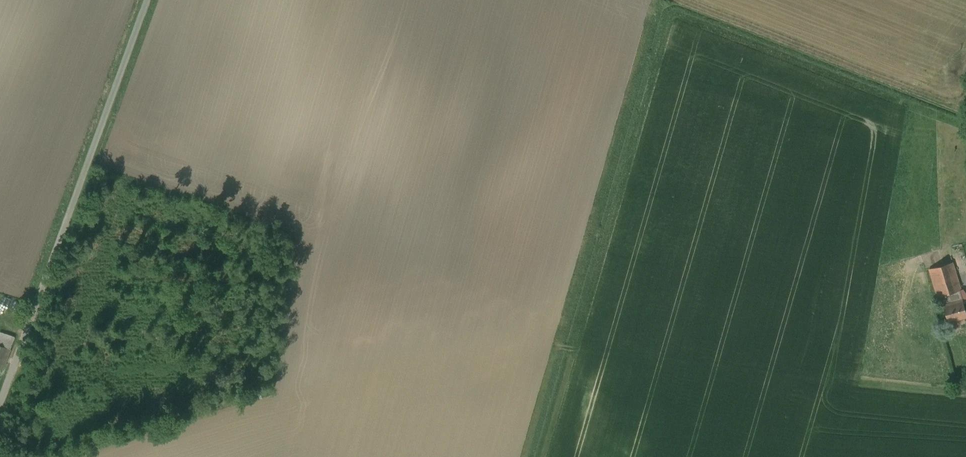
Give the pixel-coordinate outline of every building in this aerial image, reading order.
[(954,260),(928,267),(936,294),(940,293),(959,287),(962,287),(954,260)] [(948,320),(965,315),(965,310),(959,287),(940,293),(948,320)] [(0,331),(0,368),(2,369),(14,337),(0,331)]
